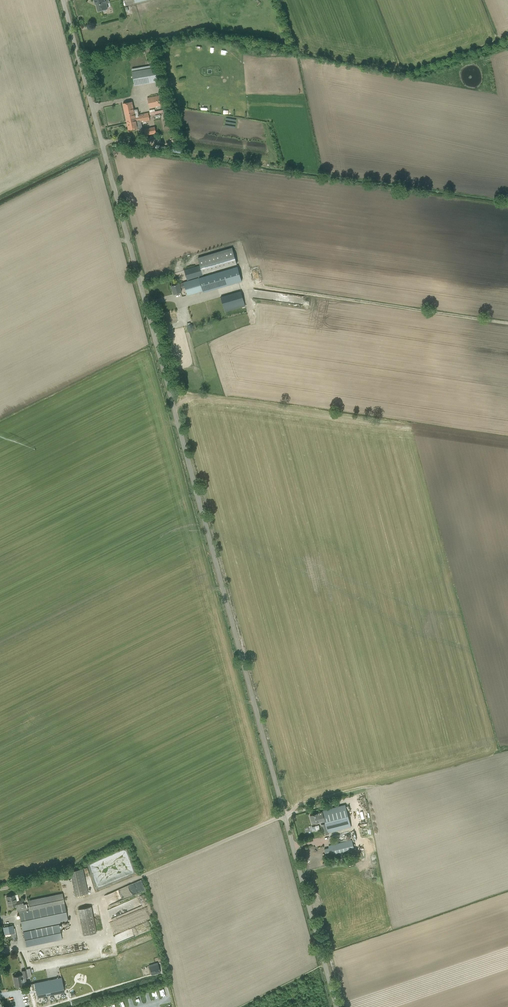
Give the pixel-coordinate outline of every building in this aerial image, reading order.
[(105,0),(94,0),(94,2),(95,2),(98,11),(103,10),(103,11),(107,10),(106,9),(108,9),(105,0)] [(140,70),(132,71),(134,86),(142,84),(140,70)] [(160,95),(147,98),(149,108),(162,105),(162,104),(165,103),(163,96),(161,96),(160,96),(160,95)] [(128,102),(123,104),(126,117),(127,123),(129,130),(133,129),(138,128),(138,130),(142,129),(140,122),(150,120),(148,113),(139,115),(138,114),(137,109),(134,110),(132,102),(128,102)] [(144,129),(145,135),(156,133),(155,127),(144,129)] [(199,276),(199,278),(204,276),(203,274),(237,264),(232,247),(198,257),(200,265),(196,267),(191,268),(190,267),(188,268),(188,269),(184,270),(187,280),(192,278),(199,276)] [(204,276),(199,278),(184,282),(184,283),(179,284),(172,286),(174,294),(181,292),(181,289),(185,288),(187,295),(192,294),(203,291),(203,292),(242,281),(238,267),(204,276)] [(241,291),(221,297),(225,312),(245,306),(241,291)] [(178,358),(180,368),(193,365),(190,351),(180,353),(180,354),(180,358),(178,358)] [(315,822),(316,824),(325,821),(328,832),(332,831),(351,826),(345,805),(322,811),(322,812),(310,815),(312,823),(315,822)] [(328,846),(331,856),(336,855),(354,850),(352,840),(328,846)] [(88,893),(82,869),(70,872),(76,896),(88,893)] [(132,883),(136,893),(145,891),(142,880),(132,883)] [(6,897),(9,906),(15,905),(15,907),(18,906),(23,930),(68,921),(62,893),(27,900),(28,907),(27,907),(26,904),(23,904),(22,900),(16,902),(14,895),(6,897)] [(77,909),(83,935),(96,933),(90,906),(77,909)] [(12,925),(3,927),(5,934),(14,932),(12,925)] [(23,932),(26,947),(62,939),(59,925),(23,932)] [(160,972),(158,966),(158,964),(149,967),(151,975),(159,973),(160,972)] [(22,971),(23,975),(13,977),(15,987),(23,985),(22,979),(27,977),(26,970),(22,971)] [(38,982),(41,997),(56,994),(54,985),(62,983),(61,977),(38,982)]
